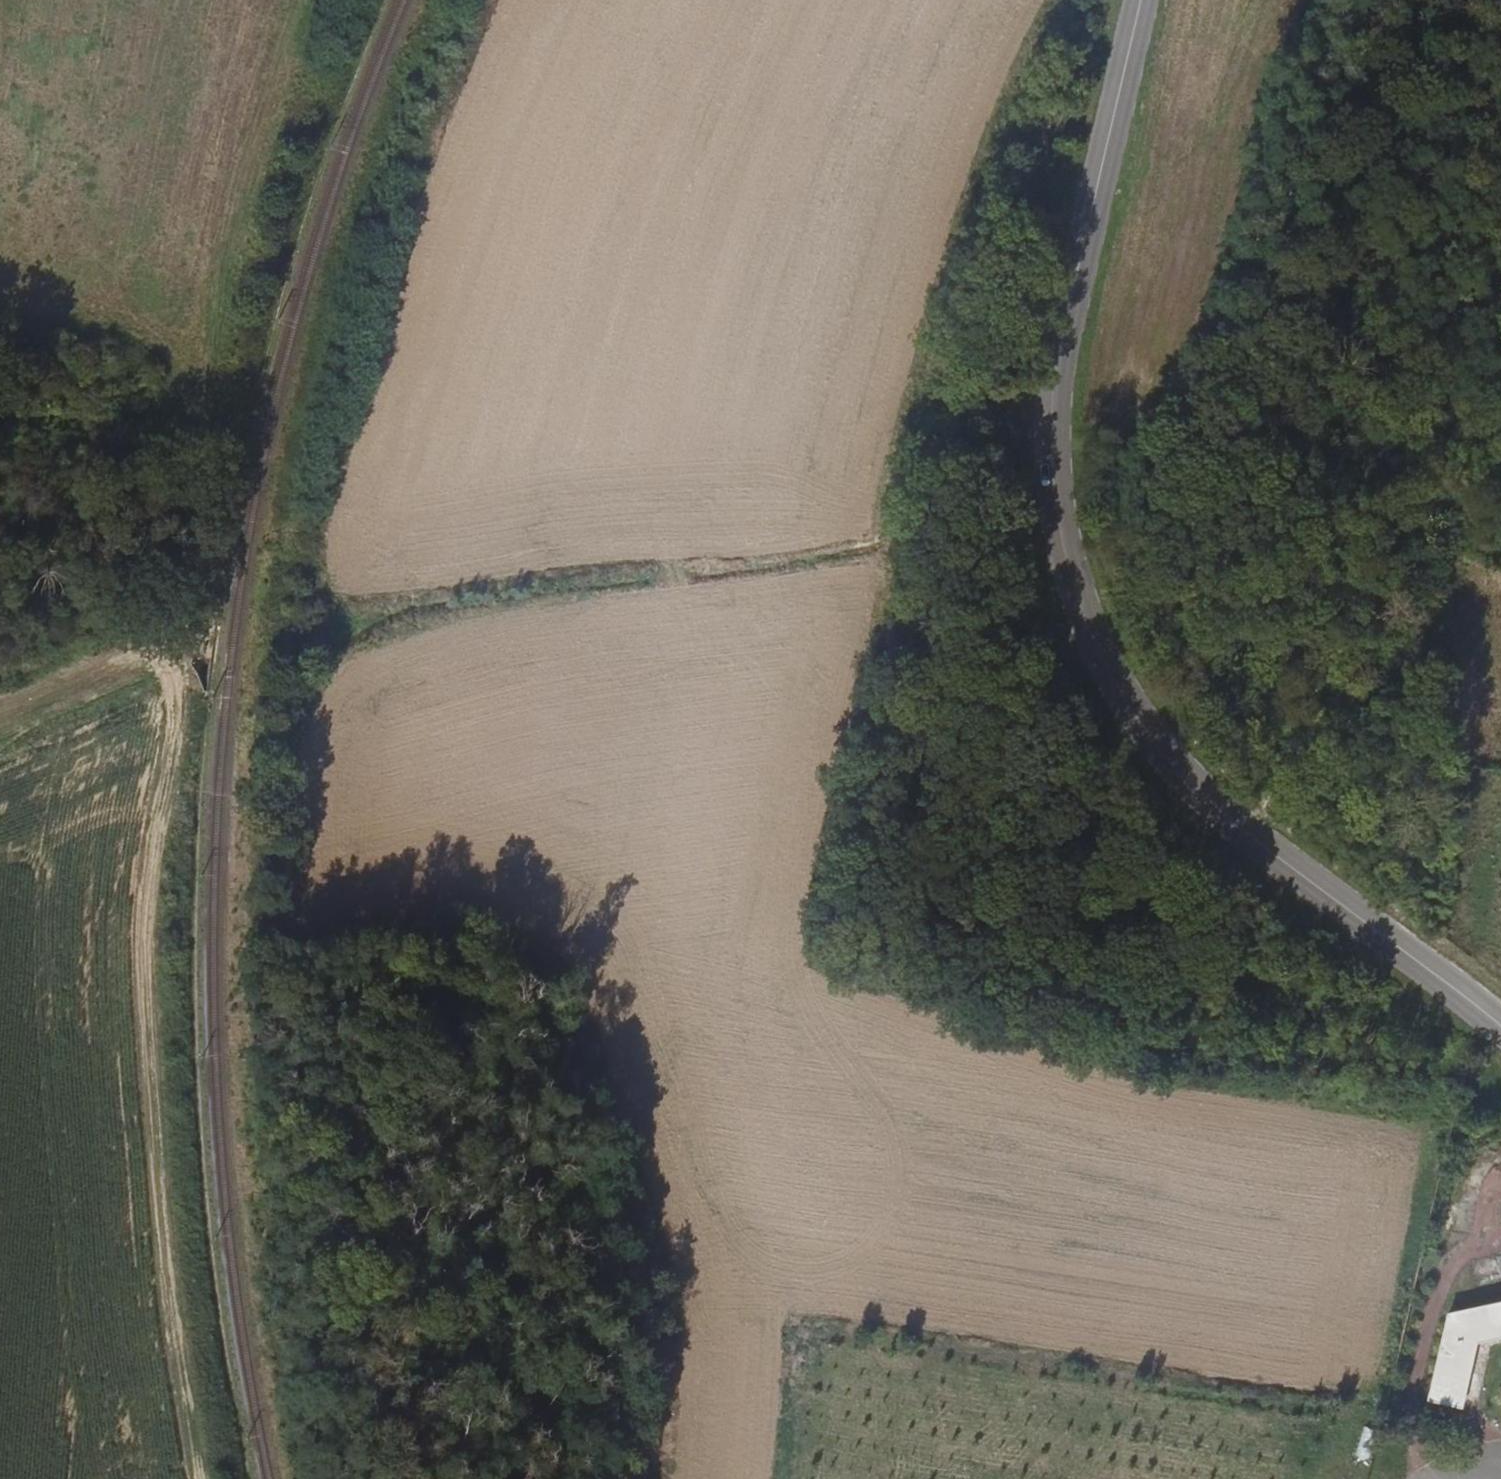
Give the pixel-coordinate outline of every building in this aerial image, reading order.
[(1458,1304),(1438,1390),(1471,1398),(1486,1334),(1500,1332),(1500,1295),(1458,1304)]
